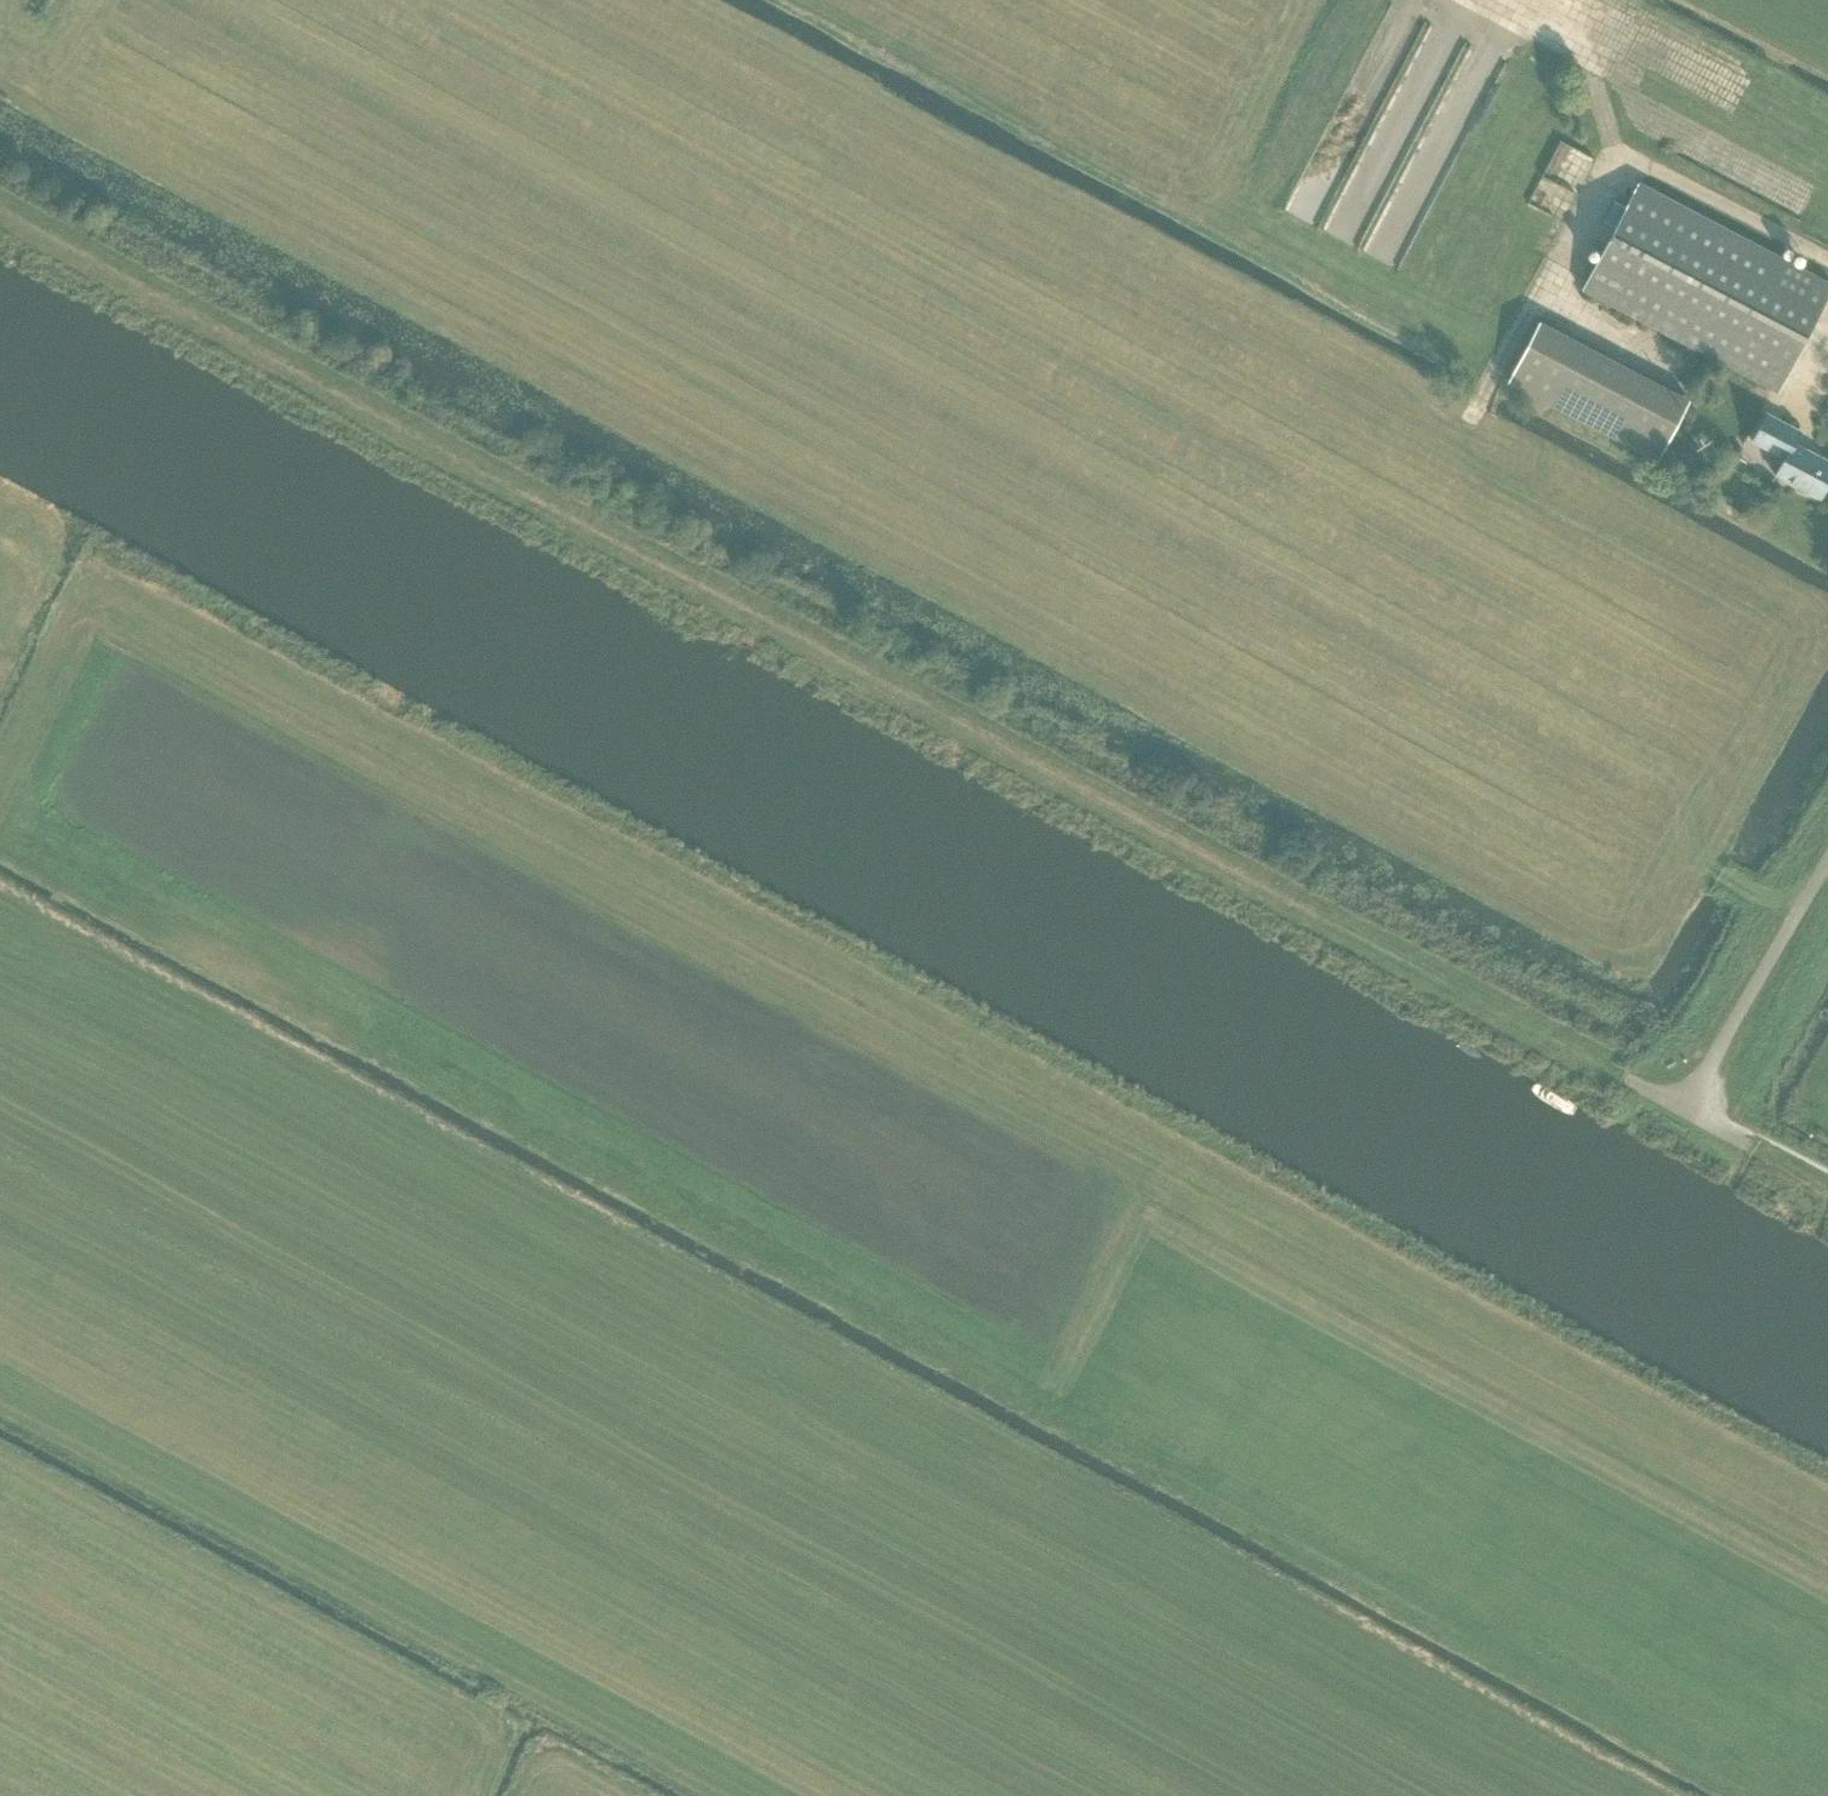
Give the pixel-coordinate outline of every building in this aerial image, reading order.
[(1353,135),(1322,122),(1307,158),(1337,171),(1353,135)] [(1575,180),(1581,165),(1571,161),(1578,144),(1554,135),(1542,167),(1575,180)] [(1313,216),(1325,198),(1319,194),(1329,179),(1306,164),(1284,197),(1313,216)] [(1638,183),(1582,290),(1777,392),(1827,296),(1827,282),(1638,183)] [(1691,399),(1539,319),(1506,382),(1658,462),(1691,399)] [(1646,349),(1669,359),(1676,344),(1652,334),(1646,349)] [(1766,414),(1752,441),(1784,459),(1775,476),(1819,499),(1827,482),(1827,461),(1794,443),(1800,431),(1766,414)]
